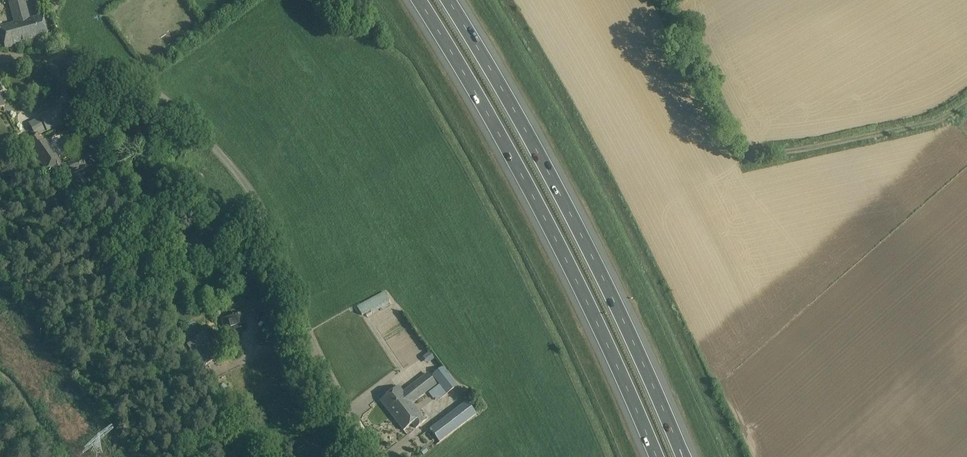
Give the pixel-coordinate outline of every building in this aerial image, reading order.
[(9,1),(15,23),(0,27),(6,50),(49,38),(43,16),(26,20),(20,0),(14,0),(9,1)] [(69,121),(60,106),(50,111),(58,127),(69,121)] [(48,132),(58,127),(50,111),(40,116),(41,118),(29,123),(35,135),(26,141),(31,149),(30,149),(46,173),(53,169),(56,174),(71,173),(72,174),(88,167),(83,157),(67,163),(67,164),(60,164),(61,163),(46,140),(45,141),(40,134),(47,131),(48,132)] [(58,155),(68,150),(63,140),(53,145),(58,155)] [(389,301),(384,292),(357,307),(357,308),(350,311),(353,317),(360,313),(362,316),(389,301)] [(231,328),(231,332),(246,329),(244,315),(222,319),(224,330),(231,328)] [(190,337),(185,329),(178,332),(184,341),(190,337)] [(219,356),(206,333),(189,341),(201,365),(219,356)] [(447,394),(457,385),(443,367),(432,375),(441,387),(447,394)] [(403,393),(399,387),(380,402),(392,416),(403,408),(402,405),(407,401),(410,404),(411,404),(436,385),(427,374),(403,393)] [(447,394),(441,387),(431,394),(437,401),(447,394)] [(403,408),(392,416),(403,431),(413,425),(416,428),(424,422),(411,404),(410,404),(407,401),(402,405),(403,408)] [(440,443),(477,415),(466,401),(429,429),(440,443)]
